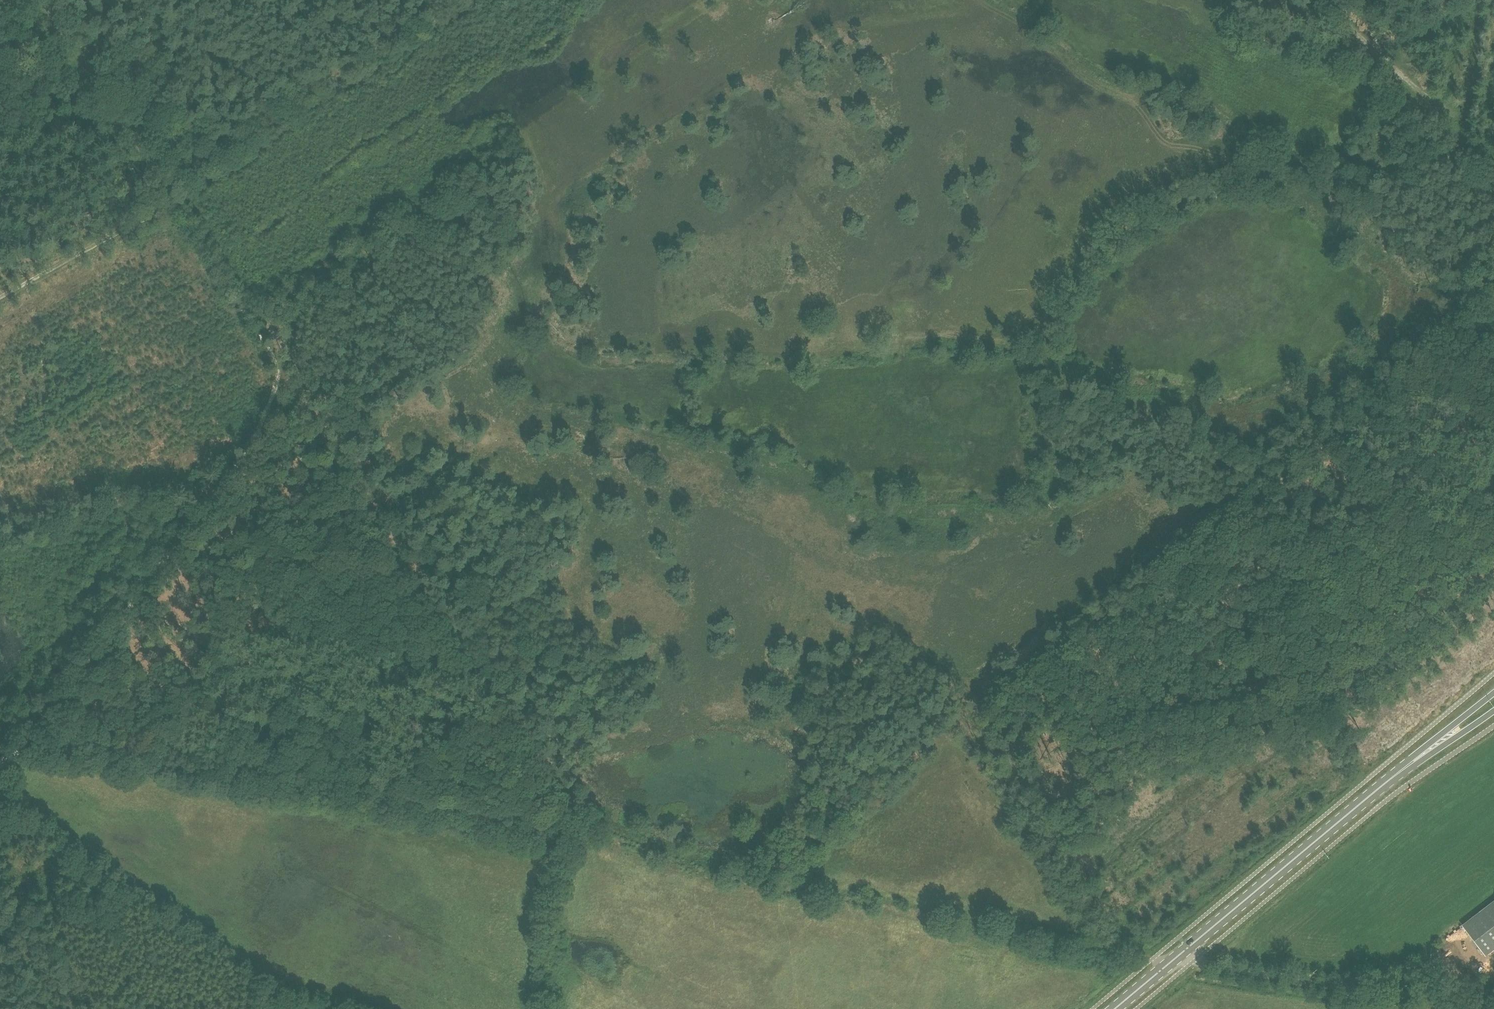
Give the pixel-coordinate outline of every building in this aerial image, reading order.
[(1462,925),(1485,956),(1493,949),(1493,900),(1462,925)]
